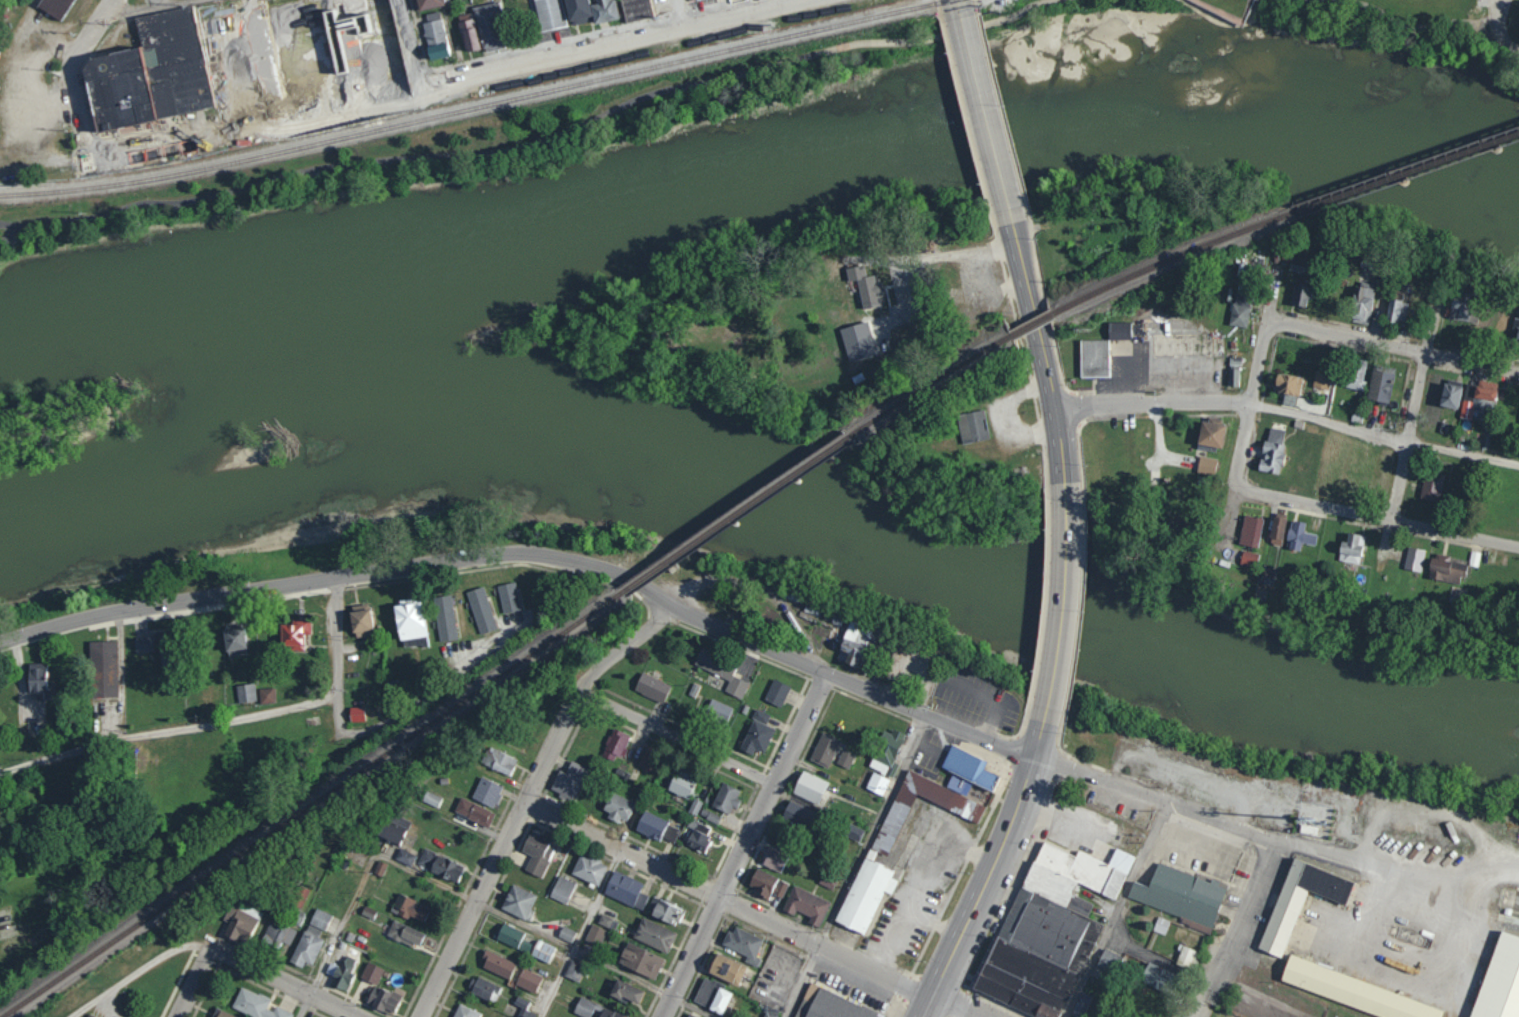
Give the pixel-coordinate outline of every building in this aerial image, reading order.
[(36,7),(60,20),(72,0),(40,0),(36,7)] [(55,7),(59,0),(92,0),(79,22),(55,7)] [(450,0),(414,0),(416,10),(450,2),(450,0)] [(431,15),(427,0),(461,0),(463,8),(431,15)] [(552,36),(545,0),(576,0),(582,30),(552,36)] [(585,26),(579,0),(605,0),(610,20),(585,26)] [(620,6),(612,8),(616,27),(640,22),(636,2),(630,3),(629,0),(619,0),(620,6)] [(644,21),(639,0),(661,0),(665,16),(644,21)] [(492,10),(514,5),(523,48),(501,52),(492,10)] [(97,65),(113,137),(228,111),(230,120),(285,107),(264,14),(215,25),(210,6),(154,19),(161,50),(97,65)] [(431,59),(450,55),(439,11),(421,15),(431,59)] [(438,17),(453,13),(454,19),(440,22),(438,17)] [(478,49),(472,13),(457,16),(464,52),(478,49)] [(434,25),(457,20),(462,45),(439,50),(434,25)] [(475,24),(491,20),(498,50),(482,54),(475,24)] [(468,46),(438,52),(441,67),(471,61),(468,46)] [(1288,271),(1304,274),(1306,260),(1291,257),(1288,271)] [(1304,258),(1321,261),(1318,276),(1301,272),(1304,258)] [(846,268),(848,282),(857,280),(862,309),(880,305),(878,293),(882,292),(881,282),(875,283),(874,275),(866,276),(864,265),(846,268)] [(1364,308),(1387,313),(1396,270),(1373,265),(1364,308)] [(1370,325),(1374,285),(1356,283),(1351,322),(1370,325)] [(1291,305),(1308,307),(1310,287),(1294,285),(1291,305)] [(1306,306),(1321,310),(1326,290),(1311,286),(1306,306)] [(1476,294),(1452,292),(1451,306),(1445,306),(1444,319),(1474,321),(1476,294)] [(1248,327),(1250,297),(1233,295),(1230,326),(1248,327)] [(1240,329),(1248,297),(1272,304),(1264,336),(1240,329)] [(1398,322),(1415,326),(1421,302),(1404,298),(1398,322)] [(1456,319),(1491,326),(1494,309),(1459,302),(1456,319)] [(1117,324),(1118,341),(1141,340),(1140,323),(1117,324)] [(1088,380),(1087,341),(1118,341),(1120,380),(1088,380)] [(1366,354),(1387,358),(1382,392),(1360,389),(1366,354)] [(1362,390),(1367,361),(1351,358),(1346,388),(1362,390)] [(1389,404),(1396,369),(1383,366),(1382,371),(1373,369),(1367,399),(1389,404)] [(1239,369),(1230,369),(1229,387),(1238,387),(1239,369)] [(1332,373),(1315,371),(1313,387),(1330,390),(1332,373)] [(1303,378),(1278,372),(1273,391),(1298,397),(1303,378)] [(1386,400),(1410,404),(1414,376),(1389,372),(1386,400)] [(1291,374),(1320,381),(1314,406),(1299,403),(1301,395),(1287,391),(1291,374)] [(1438,405),(1457,410),(1464,383),(1446,378),(1438,405)] [(1457,384),(1485,389),(1481,412),(1453,407),(1457,384)] [(1493,386),(1514,390),(1507,423),(1486,418),(1493,386)] [(961,444),(988,440),(984,410),(957,414),(961,444)] [(1196,444),(1222,450),(1226,426),(1201,421),(1196,444)] [(1267,475),(1297,480),(1302,447),(1295,446),(1298,427),(1275,423),(1267,475)] [(1216,459),(1199,457),(1197,473),(1214,476),(1216,459)] [(1443,474),(1424,473),(1422,500),(1441,501),(1443,474)] [(1433,500),(1455,504),(1459,482),(1437,478),(1433,500)] [(1257,548),(1264,519),(1245,515),(1238,544),(1257,548)] [(1286,519),(1272,518),(1270,543),(1283,545),(1286,519)] [(1302,543),(1315,546),(1317,535),(1304,532),(1306,523),(1291,520),(1285,548),(1300,551),(1302,543)] [(1341,542),(1338,562),(1360,565),(1364,535),(1348,533),(1346,542),(1341,542)] [(1422,573),(1426,551),(1409,547),(1404,569),(1422,573)] [(1239,564),(1255,568),(1259,554),(1244,550),(1239,564)] [(1451,556),(1433,553),(1429,580),(1460,584),(1461,577),(1466,578),(1468,564),(1450,562),(1451,556)] [(311,649),(311,626),(286,626),(286,649),(311,649)] [(228,632),(230,657),(252,655),(250,629),(228,632)] [(182,635),(165,635),(165,675),(182,675),(182,635)] [(156,652),(155,638),(137,640),(138,653),(156,652)] [(840,661),(867,671),(875,648),(849,639),(840,661)] [(732,680),(728,693),(745,699),(751,683),(735,677),(740,664),(702,649),(695,666),(732,680)] [(673,685),(643,673),(635,692),(666,704),(673,685)] [(766,700),(783,708),(793,688),(776,680),(766,700)] [(238,687),(239,705),(258,703),(256,685),(238,687)] [(710,712),(727,722),(733,710),(716,700),(710,712)] [(744,749),(758,755),(760,750),(768,754),(779,728),(757,719),(744,749)] [(870,767),(877,771),(869,789),(884,796),(892,778),(890,777),(911,736),(890,726),(870,767)] [(633,735),(615,728),(607,752),(624,759),(633,735)] [(812,760),(829,769),(842,740),(825,732),(812,760)] [(667,752),(650,744),(640,766),(657,773),(667,752)] [(909,770),(875,848),(893,855),(919,795),(981,822),(988,806),(969,798),(976,781),(997,790),(1003,777),(986,769),(990,760),(953,744),(944,767),(956,772),(950,787),(909,770)] [(512,778),(520,762),(490,747),(482,764),(512,778)] [(850,768),(856,754),(844,750),(839,764),(850,768)] [(587,782),(595,784),(599,772),(573,764),(569,775),(561,773),(555,792),(581,800),(587,782)] [(692,800),(701,778),(681,769),(671,792),(692,800)] [(796,793),(822,807),(833,784),(807,771),(796,793)] [(506,788),(484,777),(474,798),(495,809),(506,788)] [(714,806),(733,815),(746,791),(726,781),(714,806)] [(443,802),(430,793),(425,801),(438,810),(443,802)] [(629,825),(638,804),(615,793),(605,814),(629,825)] [(489,829),(497,814),(464,797),(456,812),(489,829)] [(823,816),(793,801),(784,819),(814,833),(823,816)] [(683,828),(647,812),(639,831),(665,843),(667,838),(676,842),(683,828)] [(381,837),(402,848),(411,832),(389,821),(381,837)] [(688,847),(708,855),(716,837),(696,828),(688,847)] [(558,842),(532,832),(525,852),(533,855),(527,872),(545,879),(558,842)] [(1118,848),(1112,863),(1081,850),(1079,855),(1041,840),(979,993),(1039,1016),(1063,1016),(1101,922),(1090,917),(1095,904),(1075,895),(1079,884),(1119,901),(1137,855),(1118,848)] [(783,873),(792,856),(771,845),(762,862),(783,873)] [(419,865),(462,884),(469,868),(427,848),(419,865)] [(417,856),(402,849),(397,860),(412,866),(417,856)] [(574,874),(601,887),(611,865),(584,852),(574,874)] [(1351,904),(1359,879),(1295,858),(1264,952),(1287,959),(1309,890),(1351,904)] [(1128,899),(1216,930),(1230,888),(1161,863),(1153,886),(1135,880),(1128,899)] [(783,895),(788,885),(760,869),(750,886),(772,899),(777,891),(783,895)] [(651,886),(618,871),(607,895),(640,910),(651,886)] [(833,888),(838,878),(827,872),(822,883),(833,888)] [(553,898),(569,904),(577,884),(561,878),(553,898)] [(867,886),(854,924),(884,935),(897,897),(867,886)] [(1202,954),(1186,946),(1177,963),(1194,972),(1202,954)] [(1100,965),(1117,974),(1125,958),(1107,950),(1100,965)] [(529,981),(535,969),(506,956),(500,968),(529,981)] [(740,964),(742,960),(735,956),(727,972),(757,987),(762,976),(740,964)] [(1294,957),(1284,985),(1381,1016),(1444,1016),(1447,1008),(1294,957)] [(1176,997),(1185,977),(1151,962),(1142,982),(1176,997)] [(376,980),(392,987),(400,971),(384,964),(376,980)] [(288,1016),(272,1016),(258,1010),(250,1010),(241,1016),(215,1006),(211,1016),(288,1016)]
